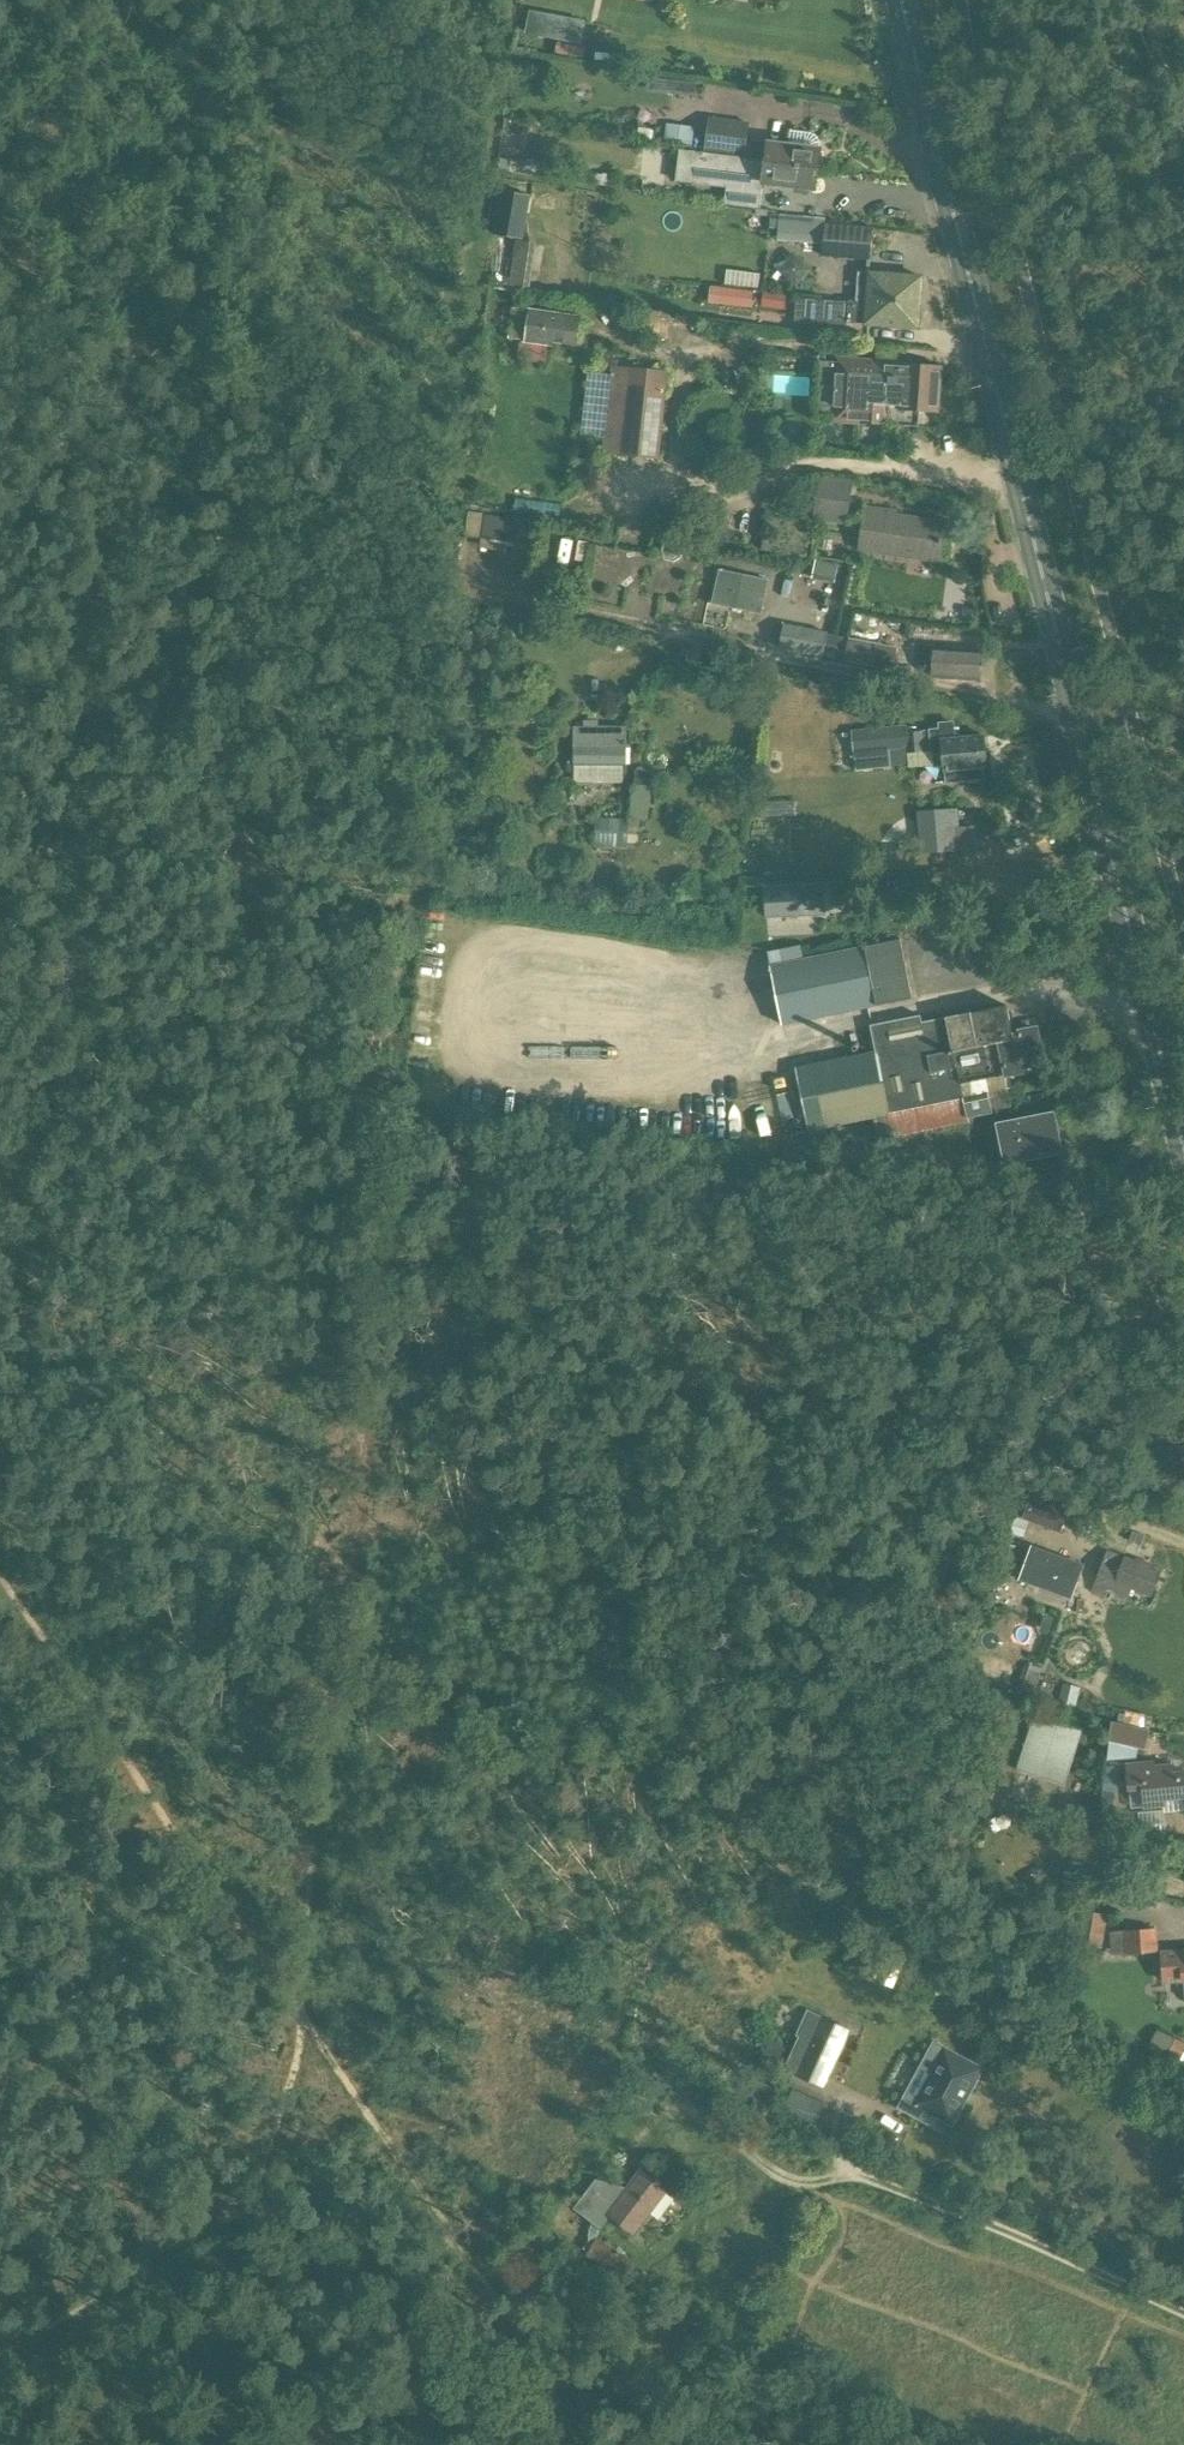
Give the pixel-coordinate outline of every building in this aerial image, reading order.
[(578,43),(582,19),(530,10),(526,33),(578,43)] [(694,96),(696,83),(671,80),(670,93),(694,96)] [(745,156),(749,124),(710,119),(705,152),(727,154),(745,156)] [(691,144),(694,126),(668,123),(666,141),(691,144)] [(820,149),(819,137),(812,132),(791,129),(789,145),(767,142),(765,161),(778,163),(778,164),(819,169),(822,149),(820,149)] [(764,159),(745,156),(727,154),(705,152),(694,150),(690,181),(727,186),(725,202),(759,206),(764,159)] [(501,168),(524,172),(526,162),(503,158),(501,168)] [(817,189),(819,169),(778,164),(778,163),(765,161),(762,183),(817,189)] [(529,195),(502,191),(494,233),(521,238),(529,195)] [(874,229),(825,226),(822,257),(860,260),(872,261),(874,229)] [(493,276),(492,286),(528,291),(535,243),(514,240),(509,278),(493,276)] [(859,273),(857,300),(868,302),(868,303),(920,307),(922,278),(899,276),(896,271),(888,271),(885,275),(859,273)] [(724,304),(752,307),(754,291),(726,288),(724,304)] [(784,308),(786,294),(764,291),(762,305),(784,308)] [(868,303),(868,302),(857,300),(857,302),(849,301),(847,322),(919,327),(920,307),(868,303)] [(520,340),(518,357),(546,361),(548,344),(577,348),(581,315),(513,305),(508,338),(520,340)] [(938,412),(940,367),(838,360),(835,421),(885,424),(886,409),(938,412)] [(661,455),(668,371),(611,366),(603,450),(661,455)] [(847,523),(853,482),(819,477),(814,519),(847,523)] [(516,543),(519,519),(486,514),(486,513),(469,510),(465,536),(482,538),(516,543)] [(939,562),(946,523),(867,511),(859,549),(939,562)] [(663,544),(661,553),(665,560),(674,562),(682,558),(684,549),(679,542),(670,540),(663,544)] [(762,614),(766,597),(770,580),(720,569),(713,603),(762,614)] [(965,578),(976,580),(977,572),(966,570),(965,578)] [(848,639),(828,635),(829,633),(785,624),(780,647),(824,655),(825,650),(846,654),(845,660),(894,669),(898,647),(849,638),(848,639)] [(981,650),(923,646),(922,661),(933,662),(932,679),(980,681),(981,650)] [(627,765),(627,726),(599,726),(599,720),(584,719),(584,726),(575,726),(575,746),(575,766),(585,766),(585,781),(623,781),(622,765),(627,765)] [(984,778),(983,766),(988,766),(988,763),(991,759),(991,752),(986,749),(985,735),(955,738),(953,724),(940,725),(941,729),(909,732),(908,724),(852,729),(854,752),(860,752),(861,768),(907,764),(906,755),(943,752),(944,770),(966,768),(967,780),(984,778)] [(651,787),(653,772),(636,770),(632,814),(644,815),(646,787),(651,787)] [(923,851),(954,848),(950,814),(920,817),(923,851)] [(623,843),(624,822),(601,822),(599,842),(623,843)] [(810,884),(765,887),(767,918),(812,916),(810,884)] [(782,1023),(912,997),(901,939),(770,965),(782,1023)] [(992,949),(1003,951),(1005,942),(993,940),(992,949)] [(1013,1033),(1007,1005),(923,1021),(921,1015),(870,1025),(876,1050),(796,1066),(809,1130),(873,1117),(875,1124),(865,1126),(868,1142),(878,1140),(968,1125),(967,1118),(993,1113),(992,1109),(1012,1105),(1007,1078),(1044,1071),(1036,1028),(1013,1033)] [(1005,1162),(1060,1151),(1053,1113),(996,1125),(1005,1162)] [(1060,1532),(1072,1503),(1033,1489),(1022,1519),(1060,1532)] [(1144,1546),(1148,1537),(1133,1530),(1129,1540),(1144,1546)] [(1071,1598),(1084,1564),(1032,1545),(1019,1579),(1071,1598)] [(1124,1557),(1107,1551),(1092,1590),(1127,1603),(1132,1589),(1153,1596),(1162,1571),(1124,1557)] [(1045,1617),(1041,1630),(1050,1633),(1054,1620),(1045,1617)] [(1033,1692),(1042,1668),(1030,1664),(1021,1687),(1033,1692)] [(1063,1682),(1059,1700),(1075,1704),(1080,1686),(1063,1682)] [(1061,1785),(1079,1726),(1035,1712),(1030,1725),(1027,1738),(1021,1753),(1017,1773),(1035,1777),(1061,1785)] [(1150,1739),(1151,1727),(1114,1717),(1107,1755),(1143,1754),(1145,1738),(1150,1739)] [(1154,1759),(1126,1760),(1127,1786),(1141,1785),(1142,1805),(1162,1804),(1162,1798),(1183,1797),(1183,1769),(1173,1770),(1172,1762),(1154,1763),(1154,1759)] [(1104,1773),(1102,1787),(1114,1789),(1116,1775),(1104,1773)] [(1102,1948),(1107,1913),(1087,1911),(1082,1945),(1102,1948)] [(1126,1954),(1159,1951),(1157,1927),(1124,1930),(1126,1954)] [(1183,1950),(1160,1951),(1162,1983),(1183,1982),(1183,1985),(1183,1950)] [(928,1954),(923,1966),(941,1974),(946,1962),(928,1954)] [(802,2063),(797,2074),(813,2082),(824,2058),(832,2062),(848,2029),(823,2018),(813,2040),(805,2036),(794,2060),(802,2063)] [(1183,2063),(1183,2051),(1183,2041),(1156,2029),(1147,2049),(1183,2065),(1183,2063)] [(900,2107),(927,2121),(932,2113),(952,2124),(982,2068),(934,2042),(924,2062),(934,2068),(916,2102),(905,2096),(900,2107)] [(775,2065),(782,2049),(766,2043),(760,2058),(775,2065)] [(669,2188),(642,2166),(627,2187),(597,2178),(574,2208),(593,2222),(589,2230),(589,2239),(583,2250),(588,2253),(587,2255),(627,2282),(638,2263),(599,2238),(598,2235),(600,2227),(601,2228),(610,2216),(636,2233),(669,2188)]
